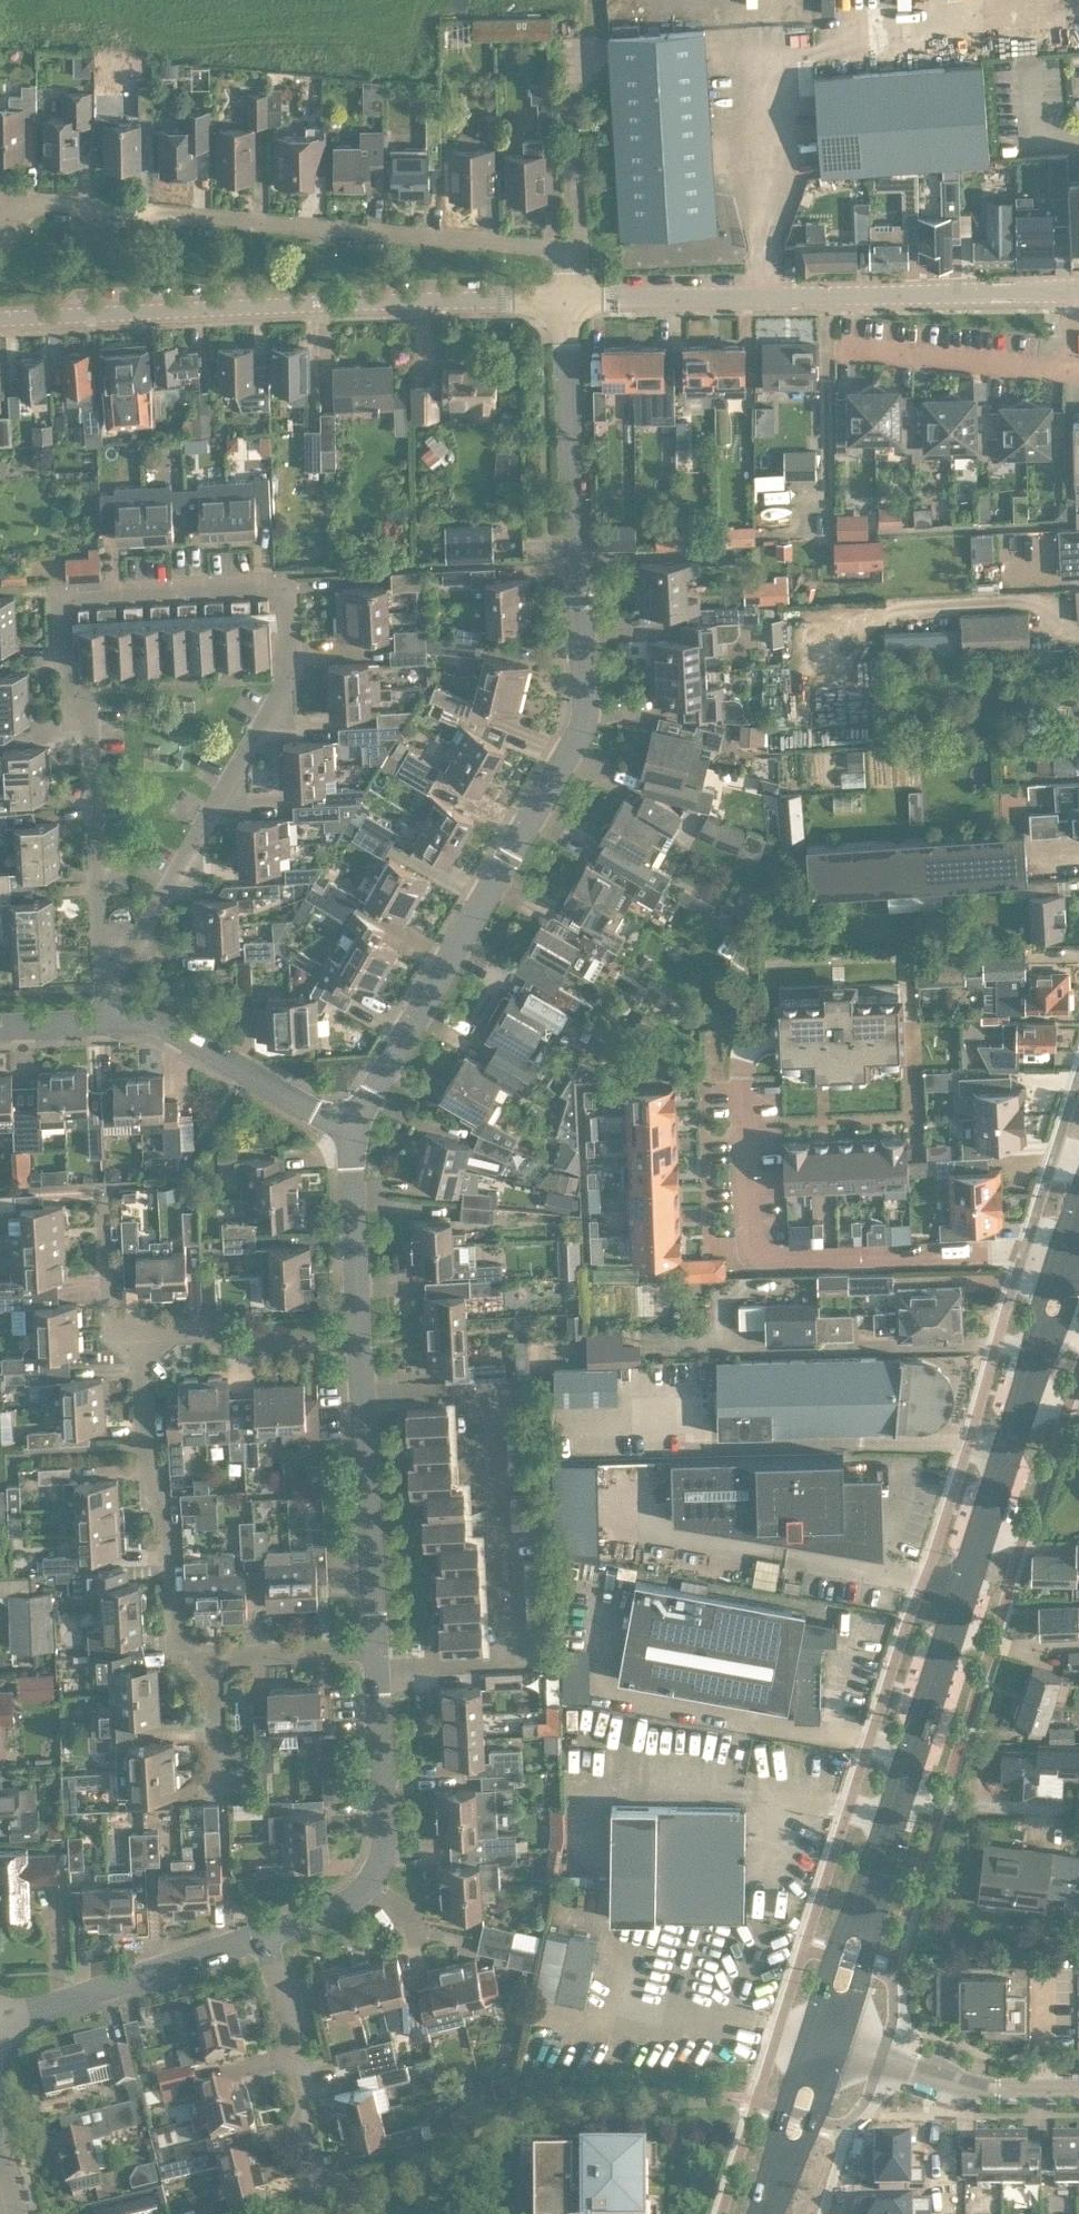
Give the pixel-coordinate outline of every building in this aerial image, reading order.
[(545,13),(493,14),(493,34),(546,33),(545,13)] [(607,34),(609,64),(704,58),(703,28),(607,34)] [(80,52),(80,64),(91,64),(91,52),(80,52)] [(620,232),(715,226),(713,187),(704,58),(609,64),(620,232)] [(159,72),(176,72),(176,60),(158,60),(159,72)] [(988,158),(981,62),(814,74),(821,170),(892,165),(918,163),(943,161),(988,158)] [(366,78),(363,77),(363,90),(382,89),(381,79),(379,79),(366,78)] [(530,99),(536,99),(539,132),(553,131),(549,79),(529,81),(530,99)] [(22,156),(21,111),(35,111),(35,82),(20,82),(21,93),(8,93),(8,106),(0,106),(0,156),(22,156)] [(151,116),(150,84),(137,85),(137,116),(151,116)] [(64,115),(44,116),(45,160),(76,160),(76,121),(89,121),(88,90),(64,90),(64,115)] [(265,106),(265,91),(247,92),(248,123),(266,122),(266,121),(265,106)] [(279,106),(265,106),(266,121),(279,121),(279,106)] [(440,136),(439,107),(425,107),(425,136),(440,136)] [(184,127),(160,127),(161,171),(194,171),(194,143),(207,143),(207,109),(184,109),(184,127)] [(104,141),(105,166),(139,166),(139,120),(125,120),(94,112),(94,141),(104,141)] [(306,123),(306,133),(275,134),(276,182),(308,181),(308,168),(324,168),(323,123),(306,123)] [(218,128),(219,177),(252,176),(251,127),(218,128)] [(369,161),(383,161),(382,129),(370,129),(360,129),(360,142),(334,143),(334,187),(370,187),(369,161)] [(522,137),(523,153),(506,153),(508,198),(544,196),(542,136),(522,137)] [(397,173),(398,192),(428,192),(427,163),(427,146),(391,146),(392,173),(397,173)] [(449,195),(485,195),(484,164),(493,164),(493,146),(448,146),(449,195)] [(917,210),(918,163),(892,165),(892,177),(902,188),(901,209),(917,210)] [(941,214),(918,214),(918,229),(918,238),(918,244),(924,244),(927,244),(927,262),(932,261),(934,265),(942,265),(943,261),(950,261),(950,238),(959,237),(958,175),(940,175),(941,214)] [(1067,181),(1067,191),(1068,218),(1070,259),(1078,259),(1078,180),(1067,181)] [(1053,218),(1068,218),(1067,191),(1052,191),(1052,203),(1031,203),(1015,204),(1016,260),(1054,260),(1053,218)] [(985,237),(974,237),(974,260),(1012,260),(1011,236),(1011,224),(1011,193),(985,194),(985,224),(985,237)] [(868,199),(853,199),(854,226),(869,225),(869,220),(868,199)] [(795,241),(795,265),(856,264),(855,239),(825,240),(824,219),(804,220),(805,241),(795,241)] [(899,219),(869,220),(869,225),(869,239),(870,263),(907,262),(906,238),(902,238),(902,225),(901,225),(899,225),(899,219)] [(763,342),(763,382),(814,381),(814,341),(792,341),(792,344),(780,344),(780,341),(763,342)] [(175,342),(155,343),(156,360),(153,361),(155,381),(150,381),(151,411),(165,411),(164,382),(179,381),(179,380),(182,380),(182,385),(198,383),(195,347),(175,349),(175,342)] [(714,380),(713,343),(684,343),(684,381),(684,392),(714,391),(714,380)] [(743,380),(743,343),(713,343),(714,380),(743,380)] [(603,382),(633,381),(632,344),(603,344),(603,382)] [(633,418),(645,418),(645,398),(662,398),(662,381),(662,344),(632,344),(633,381),(633,392),(633,401),(633,418)] [(268,371),(254,372),(253,345),(217,346),(217,370),(213,370),(214,381),(218,381),(218,385),(233,385),(240,406),(268,406),(268,371)] [(306,382),(305,345),(277,346),(277,382),(292,382),(292,399),(305,399),(305,382),(306,382)] [(146,346),(100,349),(102,368),(100,369),(103,397),(105,421),(151,417),(150,397),(149,382),(146,346)] [(88,351),(63,353),(66,401),(82,400),(84,432),(101,430),(98,398),(94,398),(91,370),(90,370),(88,351)] [(42,354),(16,356),(19,391),(23,391),(24,404),(41,403),(41,390),(45,390),(42,354)] [(360,363),(333,364),(335,405),(392,403),(403,402),(403,391),(391,392),(390,366),(390,361),(360,363)] [(493,369),(473,369),(473,367),(459,367),(459,365),(444,365),(444,385),(411,385),(412,414),(436,414),(436,401),(493,400),(493,369)] [(848,393),(834,393),(836,450),(839,450),(842,449),(845,448),(847,446),(849,443),(850,440),(851,437),(851,435),(874,434),(873,379),(859,387),(848,387),(848,393)] [(887,387),(873,379),(874,434),(897,434),(897,436),(897,439),(899,442),(901,445),(903,447),(906,448),(911,448),(912,448),(911,400),(911,391),(897,392),(897,386),(887,387)] [(605,386),(592,386),(592,415),(605,414),(605,386)] [(912,448),(911,448),(911,457),(915,457),(918,456),(921,455),(923,453),(924,452),(950,452),(950,441),(948,386),(935,394),(924,395),(924,400),(911,400),(912,448)] [(982,455),(985,455),(987,455),(988,455),(987,408),(987,399),(973,399),(973,394),(962,394),(948,386),(950,441),(950,452),(976,451),(977,452),(979,454),(982,455)] [(1002,449),(1026,449),(1024,393),(1011,402),(1000,402),(1000,407),(987,408),(988,455),(987,455),(987,464),(990,464),(994,464),(997,462),(999,460),(1001,458),(1002,455),(1002,452),(1002,449)] [(1049,448),(1049,450),(1049,454),(1050,457),(1052,459),(1055,461),(1058,462),(1061,462),(1064,462),(1063,406),(1049,406),(1049,401),(1038,401),(1024,393),(1026,449),(1049,448)] [(210,430),(209,408),(191,408),(192,430),(210,430)] [(335,466),(334,409),(319,409),(319,426),(320,467),(335,466)] [(9,411),(0,412),(0,442),(11,441),(9,411)] [(685,416),(674,416),(675,443),(686,442),(685,416)] [(31,440),(53,439),(52,421),(30,422),(31,440)] [(304,467),(320,467),(319,426),(304,426),(304,467)] [(236,434),(225,434),(225,446),(231,446),(236,440),(236,434)] [(192,436),(183,437),(183,448),(192,448),(192,436)] [(815,475),(814,446),(783,447),(783,476),(815,475)] [(496,472),(514,474),(516,450),(499,448),(496,472)] [(782,468),(754,470),(755,483),(783,482),(782,468)] [(252,474),(252,476),(225,478),(228,533),(246,532),(246,529),(256,528),(255,519),(270,518),(267,473),(252,474)] [(225,478),(197,479),(197,484),(184,485),(185,523),(199,522),(199,531),(209,531),(210,534),(228,533),(225,478)] [(170,481),(142,482),(145,538),(163,537),(162,533),(172,533),(172,524),(185,523),(184,485),(170,486),(170,481)] [(126,539),(145,538),(142,482),(99,485),(101,527),(116,527),(116,536),(126,535),(126,539)] [(977,487),(977,519),(988,519),(988,487),(977,487)] [(877,504),(878,524),(900,523),(899,502),(877,504)] [(1065,514),(1065,502),(1058,502),(1052,507),(1053,514),(1065,514)] [(930,508),(913,509),(913,522),(927,522),(931,521),(930,508)] [(1025,508),(1013,508),(1013,517),(1025,517),(1025,508)] [(865,533),(864,511),(836,512),(836,533),(865,533)] [(482,521),(438,523),(439,554),(483,552),(482,521)] [(734,521),(716,522),(717,542),(735,541),(734,523),(734,521)] [(1057,526),(1060,573),(1078,572),(1078,525),(1075,525),(1057,526)] [(675,526),(654,526),(655,544),(675,544),(675,542),(675,527),(675,526)] [(634,527),(596,528),(596,546),(634,545),(634,527)] [(702,527),(675,527),(675,542),(702,541),(702,528),(702,527)] [(879,535),(835,537),(836,562),(881,560),(879,535)] [(788,538),(775,538),(776,556),(788,556),(788,538)] [(733,543),(698,545),(699,560),(734,558),(733,543)] [(66,577),(100,575),(98,553),(65,555),(66,577)] [(639,561),(640,585),(684,583),(684,570),(695,569),(694,558),(639,561)] [(24,578),(24,562),(0,564),(0,579),(24,578)] [(484,582),(485,603),(529,601),(528,576),(494,578),(493,564),(441,567),(442,581),(471,579),(471,582),(484,582)] [(421,568),(390,570),(391,587),(422,586),(421,568)] [(773,578),(758,579),(759,600),(787,598),(785,573),(773,574),(773,578)] [(687,621),(737,619),(748,618),(747,607),(736,607),(736,603),(696,605),(696,596),(685,597),(684,583),(640,585),(640,590),(638,591),(639,605),(641,605),(641,610),(686,608),(687,621)] [(814,585),(805,583),(803,596),(811,598),(814,585)] [(342,586),(343,611),(387,608),(386,584),(342,586)] [(15,619),(13,594),(0,595),(0,620),(15,619)] [(267,596),(258,596),(258,609),(268,609),(267,596)] [(239,597),(231,598),(231,611),(240,610),(239,597)] [(239,597),(240,610),(249,610),(248,597),(239,597)] [(221,598),(212,599),(213,612),(222,611),(221,598)] [(205,612),(213,612),(212,599),(204,599),(205,612)] [(186,600),(177,601),(178,614),(186,613),(186,600)] [(186,600),(186,613),(195,613),(195,600),(186,600)] [(159,602),(160,615),(168,614),(168,601),(159,602)] [(531,625),(529,601),(485,603),(486,627),(531,625)] [(159,602),(150,602),(151,615),(160,615),(159,602)] [(132,603),(123,603),(124,617),(133,616),(132,603)] [(132,603),(133,616),(142,616),(141,603),(132,603)] [(105,604),(96,605),(97,618),(106,618),(105,604)] [(105,604),(106,618),(115,617),(114,604),(105,604)] [(88,619),(87,605),(78,606),(78,619),(88,619)] [(388,633),(387,608),(343,611),(344,635),(388,633)] [(960,612),(961,624),(884,628),(885,653),(962,650),(1029,647),(1027,609),(960,612)] [(240,616),(243,657),(270,655),(268,614),(240,616)] [(216,658),(229,657),(243,657),(240,616),(213,617),(216,658)] [(187,619),(189,660),(216,658),(213,617),(187,619)] [(737,619),(687,621),(682,621),(683,637),(651,639),(652,651),(651,651),(652,669),(698,667),(697,649),(719,648),(718,637),(731,637),(736,633),(739,622),(748,622),(748,618),(737,619)] [(0,620),(0,644),(16,644),(15,619),(0,620)] [(162,661),(189,660),(187,619),(160,620),(162,661)] [(133,622),(135,662),(162,661),(160,620),(133,622)] [(109,664),(135,662),(133,622),(106,623),(109,664)] [(79,625),(80,643),(81,665),(109,664),(106,623),(79,625)] [(453,623),(452,637),(480,639),(481,626),(453,623)] [(394,646),(424,643),(424,626),(393,627),(394,646)] [(479,653),(480,639),(452,637),(443,636),(424,634),(425,647),(442,649),(479,653)] [(389,646),(390,662),(425,660),(424,643),(394,646),(389,646)] [(478,676),(521,686),(527,663),(484,652),(478,676)] [(367,660),(327,662),(328,687),(379,684),(378,674),(368,675),(367,660)] [(742,700),(738,697),(733,693),(721,693),(721,684),(699,685),(698,667),(652,669),(653,688),(654,688),(654,700),(686,698),(687,714),(722,712),(722,717),(743,718),(742,703),(742,700)] [(26,670),(0,671),(0,696),(27,694),(26,670)] [(515,710),(517,704),(521,686),(478,676),(472,700),(468,697),(434,683),(429,696),(486,719),(492,704),(515,710)] [(328,687),(329,703),(330,711),(370,709),(369,695),(390,694),(389,684),(379,684),(328,687)] [(12,733),(11,720),(28,719),(27,694),(0,696),(0,734),(12,733)] [(486,719),(429,696),(424,708),(468,726),(461,738),(452,733),(447,742),(491,767),(492,765),(494,766),(497,765),(501,758),(501,755),(499,754),(503,746),(480,733),(486,719)] [(403,721),(411,707),(376,709),(377,723),(403,721)] [(652,725),(646,749),(687,759),(702,762),(706,743),(717,746),(722,728),(695,722),(694,727),(680,723),(681,718),(662,713),(659,727),(652,725)] [(739,721),(738,740),(763,741),(764,722),(739,721)] [(338,740),(378,738),(377,723),(337,725),(338,740)] [(283,765),(334,763),(332,738),(282,740),(282,749),(280,749),(278,751),(279,760),(281,762),(283,762),(283,765)] [(478,789),(491,767),(447,742),(442,751),(451,756),(443,768),(478,789)] [(44,745),(2,747),(3,771),(45,769),(44,745)] [(407,747),(400,759),(432,777),(439,766),(407,747)] [(863,766),(862,747),(848,747),(849,766),(863,766)] [(702,762),(687,759),(646,749),(640,773),(666,779),(664,787),(678,790),(677,795),(688,798),(687,803),(708,808),(713,787),(697,783),(702,762)] [(1075,750),(1051,751),(1052,771),(1076,770),(1075,750)] [(425,789),(432,777),(400,759),(394,770),(425,789)] [(312,802),(329,801),(337,800),(358,799),(366,785),(335,787),(334,763),(283,765),(284,790),(311,788),(312,802)] [(3,771),(0,772),(0,810),(4,809),(15,808),(15,795),(46,794),(45,769),(3,771)] [(1067,814),(1067,830),(1078,830),(1078,779),(1053,780),(1054,805),(1066,805),(1067,814)] [(429,791),(416,812),(460,838),(461,836),(463,836),(466,836),(470,829),(469,825),(468,825),(473,816),(429,791)] [(798,791),(774,793),(776,824),(801,822),(798,791)] [(611,816),(648,837),(665,846),(675,829),(671,826),(680,811),(653,796),(646,808),(623,795),(611,816)] [(292,818),(338,816),(337,800),(329,801),(312,802),(292,803),(292,818)] [(920,802),(906,803),(907,819),(920,818),(920,802)] [(15,808),(4,809),(0,810),(0,825),(6,825),(7,847),(16,847),(58,844),(57,820),(40,821),(39,808),(15,808)] [(358,822),(390,841),(397,829),(365,811),(358,822)] [(448,859),(460,838),(416,812),(411,821),(420,826),(413,839),(448,859)] [(696,831),(711,838),(737,851),(747,827),(721,817),(720,820),(705,813),(696,831)] [(287,816),(236,819),(238,843),(288,841),(287,816)] [(670,872),(655,863),(665,846),(648,837),(611,816),(609,820),(604,820),(602,822),(600,826),(599,829),(601,833),(599,837),(622,850),(618,857),(630,865),(627,869),(642,877),(661,888),(670,872)] [(358,822),(350,836),(383,854),(390,841),(358,822)] [(1022,827),(934,833),(806,841),(809,890),(937,882),(1026,876),(1022,827)] [(289,851),(288,841),(238,843),(239,868),(280,866),(279,851),(289,851)] [(16,847),(17,869),(0,870),(0,885),(42,883),(41,870),(59,869),(58,844),(16,847)] [(388,855),(376,876),(414,899),(417,893),(420,895),(423,894),(427,887),(426,883),(424,882),(427,877),(388,855)] [(608,873),(586,860),(573,881),(622,909),(632,893),(652,904),(661,888),(642,877),(627,869),(625,873),(612,866),(608,873)] [(313,877),(321,864),(284,865),(285,879),(313,877)] [(806,873),(806,864),(795,864),(796,874),(806,873)] [(410,906),(414,899),(376,876),(364,897),(402,920),(403,917),(406,919),(409,918),(413,911),(412,907),(410,906)] [(1057,890),(1056,876),(1015,878),(1015,893),(1029,891),(1031,932),(1065,930),(1063,890),(1057,890)] [(327,877),(321,888),(353,907),(359,895),(327,877)] [(223,896),(192,897),(193,922),(238,919),(237,906),(254,906),(253,894),(278,893),(277,879),(223,882),(223,896)] [(616,949),(625,933),(613,927),(622,909),(573,881),(561,902),(584,916),(580,923),(593,930),(590,934),(616,949)] [(0,885),(0,908),(1,908),(2,923),(11,923),(53,921),(52,896),(33,897),(32,885),(42,885),(42,883),(0,885)] [(738,911),(730,923),(745,932),(762,903),(728,883),(719,899),(738,911)] [(942,884),(886,887),(887,906),(943,903),(942,884)] [(353,907),(321,888),(314,900),(346,918),(353,907)] [(698,894),(692,906),(707,914),(713,903),(698,894)] [(353,934),(346,946),(384,969),(396,947),(375,935),(380,927),(354,913),(345,929),(353,934)] [(238,919),(193,922),(194,946),(239,944),(238,919)] [(53,921),(11,923),(12,947),(54,945),(53,921)] [(563,934),(540,921),(528,942),(565,963),(592,978),(604,956),(606,957),(613,955),(616,949),(590,934),(582,930),(580,934),(567,927),(563,934)] [(272,937),(243,939),(244,957),(273,955),(272,937)] [(555,980),(565,963),(528,942),(516,963),(539,977),(535,984),(547,991),(545,995),(552,1000),(581,1017),(590,1001),(555,980)] [(54,945),(12,947),(13,971),(55,969),(54,945)] [(343,989),(350,977),(372,990),(376,983),(378,984),(380,983),(382,982),(384,979),(384,976),(383,974),(382,972),(384,969),(346,946),(339,959),(327,952),(322,961),(297,947),(290,958),(326,979),(343,989)] [(996,970),(996,982),(985,982),(985,1007),(996,1007),(1025,1007),(1066,1007),(1066,986),(1065,986),(1065,970),(1025,970),(1023,970),(1023,947),(964,949),(964,946),(947,947),(947,949),(913,951),(914,982),(963,980),(963,981),(984,981),(983,971),(996,970)] [(642,950),(637,960),(645,965),(650,955),(642,950)] [(235,958),(237,999),(251,998),(249,957),(235,958)] [(230,963),(216,964),(216,980),(231,980),(230,963)] [(298,978),(303,976),(306,972),(305,967),(300,964),(295,966),(293,970),(294,975),(298,978)] [(350,993),(343,989),(326,979),(319,991),(343,1005),(350,993)] [(778,986),(781,1080),(901,1075),(897,982),(778,986)] [(492,1009),(534,1033),(547,1041),(557,1024),(572,1033),(581,1017),(552,1000),(550,1004),(537,997),(533,1004),(510,991),(508,995),(505,993),(501,996),(498,999),(494,1006),(492,1008),(492,1009)] [(290,994),(292,1038),(317,1037),(315,993),(290,994)] [(268,1035),(268,1040),(292,1038),(290,994),(266,995),(266,999),(255,1000),(257,1036),(268,1035)] [(657,1018),(642,1008),(631,1026),(646,1035),(657,1018)] [(547,1041),(534,1033),(492,1009),(491,1009),(492,1010),(490,1012),(487,1019),(486,1023),(485,1028),(488,1030),(486,1033),(496,1039),(489,1051),(536,1078),(545,1083),(554,1067),(538,1057),(547,1041)] [(1017,1044),(1053,1044),(1054,1019),(1008,1018),(1001,1018),(1001,1041),(976,1041),(989,1067),(1017,1068),(1017,1044)] [(452,1073),(489,1094),(499,1077),(527,1094),(536,1078),(489,1051),(483,1062),(464,1052),(462,1056),(458,1057),(453,1065),(455,1068),(452,1073)] [(654,1058),(647,1076),(677,1075),(678,1072),(654,1058)] [(61,1069),(64,1122),(76,1121),(75,1108),(86,1108),(88,1108),(86,1067),(61,1069)] [(40,1123),(64,1122),(61,1069),(36,1070),(38,1103),(34,1103),(31,1107),(31,1115),(26,1115),(27,1148),(42,1147),(40,1123)] [(16,1104),(12,1104),(10,1071),(0,1072),(0,1126),(12,1125),(13,1148),(27,1148),(26,1115),(20,1115),(19,1107),(16,1104)] [(139,1114),(140,1127),(163,1126),(165,1149),(179,1149),(177,1117),(176,1099),(164,1100),(162,1072),(137,1074),(139,1114)] [(1007,1072),(959,1074),(960,1089),(970,1088),(971,1113),(1022,1111),(1021,1084),(1008,1085),(1007,1072)] [(501,1101),(489,1094),(452,1073),(440,1094),(463,1108),(459,1115),(472,1122),(469,1127),(478,1131),(511,1144),(517,1133),(492,1118),(501,1101)] [(102,1116),(129,1114),(129,1127),(140,1127),(139,1114),(137,1074),(112,1075),(113,1082),(108,1083),(105,1087),(105,1088),(101,1088),(101,1107),(102,1116)] [(624,1086),(625,1109),(674,1108),(673,1083),(624,1086)] [(590,1086),(582,1087),(583,1102),(591,1102),(590,1086)] [(88,1108),(86,1108),(87,1121),(89,1153),(103,1153),(102,1127),(102,1120),(102,1116),(101,1107),(88,1108)] [(675,1132),(674,1108),(625,1109),(626,1134),(675,1132)] [(971,1113),(960,1113),(962,1154),(990,1152),(989,1139),(1024,1138),(1022,1111),(971,1113)] [(584,1131),(595,1131),(594,1112),(583,1112),(584,1131)] [(425,1130),(420,1154),(463,1165),(469,1141),(425,1130)] [(511,1144),(478,1131),(473,1144),(505,1158),(511,1144)] [(627,1158),(676,1157),(675,1132),(626,1134),(627,1158)] [(907,1183),(905,1134),(880,1135),(883,1184),(907,1183)] [(880,1135),(856,1136),(858,1185),(883,1184),(880,1135)] [(552,1155),(578,1170),(577,1145),(561,1136),(556,1146),(557,1147),(552,1155)] [(593,1136),(584,1136),(585,1152),(593,1151),(593,1136)] [(834,1186),(858,1185),(856,1136),(832,1137),(834,1186)] [(832,1137),(807,1138),(809,1187),(834,1186),(832,1137)] [(785,1188),(809,1187),(807,1138),(783,1140),(785,1188)] [(232,1158),(233,1172),(248,1171),(248,1182),(240,1183),(240,1195),(257,1195),(257,1194),(297,1193),(296,1168),(274,1169),(273,1156),(236,1157),(236,1145),(216,1146),(217,1159),(232,1158)] [(948,1170),(949,1195),(1000,1193),(999,1166),(985,1166),(985,1153),(936,1155),(937,1170),(948,1170)] [(476,1168),(463,1165),(420,1154),(414,1178),(462,1190),(461,1202),(493,1205),(495,1205),(497,1190),(475,1188),(476,1168)] [(627,1158),(628,1183),(677,1181),(676,1157),(627,1158)] [(119,1176),(118,1168),(113,1163),(105,1164),(106,1176),(119,1176)] [(40,1181),(40,1168),(29,1168),(29,1181),(40,1181)] [(559,1168),(554,1185),(571,1190),(576,1173),(559,1168)] [(586,1184),(595,1184),(594,1168),(586,1168),(586,1184)] [(678,1205),(677,1181),(628,1183),(629,1207),(678,1205)] [(595,1184),(586,1184),(588,1208),(599,1207),(598,1183),(595,1184)] [(173,1192),(171,1184),(157,1187),(158,1194),(173,1192)] [(134,1187),(123,1188),(123,1196),(134,1196),(134,1187)] [(0,1192),(0,1207),(15,1206),(14,1191),(0,1192)] [(578,1193),(562,1191),(560,1206),(576,1208),(578,1193)] [(257,1195),(240,1195),(241,1208),(257,1207),(258,1219),(298,1217),(297,1193),(257,1194),(257,1195)] [(950,1220),(939,1220),(940,1235),(967,1234),(993,1233),(992,1220),(1001,1219),(1000,1193),(949,1195),(950,1220)] [(6,1215),(7,1230),(21,1229),(63,1227),(62,1221),(65,1221),(66,1219),(66,1209),(64,1207),(62,1208),(61,1202),(20,1204),(20,1214),(6,1215)] [(492,1219),(493,1205),(461,1202),(459,1216),(492,1219)] [(629,1207),(630,1231),(678,1230),(678,1205),(629,1207)] [(195,1207),(181,1208),(183,1241),(197,1240),(195,1207)] [(464,1228),(451,1229),(450,1216),(410,1218),(411,1242),(464,1239),(464,1228)] [(596,1216),(588,1216),(589,1232),(597,1232),(596,1216)] [(858,1217),(850,1217),(850,1231),(860,1231),(860,1230),(860,1217),(858,1217)] [(136,1218),(120,1219),(122,1266),(136,1265),(137,1292),(162,1291),(160,1251),(159,1238),(148,1238),(149,1244),(137,1244),(136,1218)] [(222,1234),(254,1233),(253,1218),(221,1220),(222,1234)] [(821,1219),(811,1219),(812,1233),(821,1232),(821,1219)] [(883,1219),(870,1220),(871,1227),(865,1227),(866,1241),(884,1240),(883,1219)] [(787,1245),(810,1244),(809,1221),(786,1222),(786,1223),(787,1245)] [(895,1240),(909,1239),(908,1222),(895,1223),(895,1240)] [(21,1229),(7,1230),(8,1254),(22,1254),(64,1251),(63,1227),(21,1229)] [(679,1254),(678,1230),(630,1231),(630,1256),(679,1254)] [(597,1232),(589,1232),(590,1257),(598,1257),(597,1232)] [(254,1233),(222,1234),(222,1249),(255,1247),(254,1233)] [(577,1235),(557,1236),(559,1274),(578,1273),(577,1235)] [(160,1251),(162,1291),(186,1290),(185,1250),(171,1250),(170,1237),(159,1238),(160,1251)] [(474,1239),(464,1239),(411,1242),(406,1242),(407,1267),(434,1266),(434,1273),(468,1271),(468,1277),(500,1276),(501,1276),(500,1261),(476,1262),(474,1239)] [(259,1245),(261,1270),(310,1268),(308,1243),(259,1245)] [(0,1278),(0,1292),(19,1291),(33,1291),(33,1278),(65,1276),(64,1251),(22,1254),(8,1254),(9,1278),(0,1278)] [(718,1258),(701,1259),(701,1277),(719,1276),(718,1258)] [(272,1304),(285,1303),(307,1302),(307,1293),(311,1292),(310,1268),(261,1270),(262,1295),(263,1300),(267,1303),(272,1304)] [(891,1270),(847,1272),(816,1272),(816,1287),(847,1287),(847,1288),(891,1287),(891,1270)] [(214,1273),(199,1273),(201,1306),(215,1305),(214,1273)] [(580,1293),(579,1275),(565,1276),(566,1294),(580,1293)] [(468,1277),(469,1292),(500,1290),(500,1276),(468,1277)] [(896,1309),(914,1308),(914,1316),(961,1314),(959,1284),(897,1286),(897,1304),(896,1304),(896,1309)] [(0,1292),(0,1306),(20,1305),(24,1305),(25,1329),(35,1328),(76,1326),(75,1301),(34,1303),(33,1291),(19,1291),(0,1292)] [(464,1291),(422,1293),(424,1318),(465,1316),(464,1291)] [(814,1302),(765,1303),(765,1300),(737,1301),(738,1323),(765,1323),(766,1341),(815,1340),(815,1337),(852,1336),(851,1311),(814,1312),(814,1302)] [(897,1328),(897,1338),(962,1335),(961,1314),(914,1316),(914,1308),(896,1309),(873,1309),(874,1329),(897,1328)] [(567,1311),(568,1335),(582,1334),(581,1311),(567,1311)] [(465,1316),(424,1318),(425,1342),(466,1340),(465,1316)] [(22,1353),(0,1354),(1,1368),(6,1368),(23,1367),(45,1366),(51,1366),(54,1365),(53,1352),(78,1351),(76,1326),(35,1328),(36,1341),(28,1342),(22,1348),(22,1353)] [(612,1326),(585,1327),(586,1361),(613,1360),(612,1326)] [(466,1340),(425,1342),(426,1367),(467,1365),(466,1340)] [(895,1427),(896,1425),(915,1427),(923,1427),(932,1424),(941,1417),(948,1408),(952,1398),(952,1388),(950,1379),(944,1369),(934,1361),(925,1357),(902,1354),(902,1353),(716,1357),(717,1431),(895,1427)] [(504,1362),(473,1363),(473,1365),(473,1378),(504,1376),(504,1362)] [(574,1400),(617,1399),(616,1363),(573,1364),(574,1400)] [(23,1367),(6,1368),(6,1378),(24,1377),(24,1381),(48,1380),(49,1404),(61,1403),(103,1401),(101,1376),(55,1378),(54,1365),(51,1366),(45,1366),(23,1367)] [(165,1400),(166,1411),(167,1438),(168,1451),(169,1466),(169,1470),(182,1469),(180,1437),(205,1436),(204,1419),(202,1378),(196,1378),(196,1374),(183,1375),(183,1379),(177,1379),(178,1399),(165,1400)] [(228,1404),(227,1377),(202,1378),(204,1419),(205,1436),(228,1435),(229,1454),(243,1454),(242,1431),(241,1403),(228,1404)] [(303,1382),(278,1383),(280,1424),(280,1437),(318,1435),(317,1400),(304,1401),(303,1382)] [(241,1403),(242,1431),(243,1454),(243,1463),(258,1462),(256,1435),(263,1435),(268,1430),(267,1425),(280,1424),(278,1383),(253,1384),(254,1402),(241,1403)] [(54,1427),(26,1429),(27,1442),(27,1443),(59,1441),(81,1440),(81,1427),(104,1426),(103,1401),(61,1403),(62,1416),(53,1416),(54,1427)] [(448,1433),(447,1405),(406,1407),(407,1435),(414,1435),(414,1434),(448,1433)] [(522,1429),(522,1421),(505,1422),(506,1430),(522,1429)] [(506,1430),(506,1438),(522,1437),(522,1429),(506,1430)] [(414,1434),(414,1435),(415,1460),(415,1461),(450,1459),(448,1433),(414,1434)] [(522,1437),(506,1438),(506,1446),(523,1446),(522,1437)] [(506,1446),(507,1455),(523,1454),(523,1446),(506,1446)] [(868,1473),(841,1474),(840,1454),(842,1454),(842,1452),(670,1456),(671,1518),(681,1520),(681,1516),(701,1516),(701,1523),(715,1525),(714,1521),(729,1520),(729,1528),(743,1530),(743,1525),(757,1525),(757,1532),(790,1538),(790,1536),(789,1536),(788,1523),(813,1522),(813,1531),(870,1530),(868,1473)] [(523,1454),(507,1455),(507,1463),(524,1462),(523,1454)] [(596,1458),(552,1460),(554,1558),(599,1557),(596,1458)] [(451,1486),(451,1485),(450,1459),(415,1461),(415,1460),(409,1460),(410,1489),(428,1488),(428,1487),(451,1486)] [(320,1461),(305,1462),(307,1493),(321,1492),(320,1461)] [(507,1463),(508,1470),(524,1469),(524,1462),(507,1463)] [(76,1480),(76,1478),(69,1478),(68,1464),(37,1466),(38,1480),(62,1479),(64,1506),(117,1503),(115,1478),(76,1480)] [(16,1483),(5,1483),(6,1514),(17,1513),(16,1483)] [(429,1514),(463,1511),(462,1485),(451,1485),(451,1486),(428,1487),(428,1488),(429,1513),(429,1514)] [(179,1491),(179,1495),(180,1510),(216,1509),(214,1489),(179,1491)] [(509,1494),(509,1502),(526,1501),(525,1493),(509,1494)] [(526,1501),(509,1502),(510,1510),(526,1510),(526,1501)] [(118,1527),(117,1503),(64,1506),(64,1516),(76,1515),(77,1529),(118,1527)] [(510,1510),(510,1518),(527,1518),(526,1510),(510,1510)] [(465,1539),(465,1538),(463,1511),(429,1514),(429,1513),(423,1513),(424,1542),(441,1541),(441,1540),(465,1539)] [(240,1554),(253,1554),(252,1527),(252,1518),(238,1518),(240,1554)] [(527,1518),(510,1518),(510,1526),(527,1525),(527,1518)] [(289,1544),(289,1557),(292,1601),(317,1599),(315,1567),(326,1567),(323,1523),(310,1524),(311,1543),(289,1544)] [(265,1526),(252,1527),(253,1554),(264,1553),(266,1602),(292,1601),(289,1557),(289,1544),(266,1546),(265,1526)] [(62,1554),(42,1555),(42,1569),(72,1568),(74,1568),(88,1567),(87,1554),(119,1552),(118,1527),(77,1529),(77,1541),(73,1541),(62,1554)] [(443,1567),(477,1565),(476,1537),(465,1538),(465,1539),(441,1540),(441,1541),(443,1566),(443,1567)] [(1073,1552),(1032,1550),(1031,1578),(1074,1580),(1075,1562),(1078,1562),(1078,1537),(1073,1537),(1073,1552)] [(218,1551),(219,1569),(221,1613),(246,1612),(244,1567),(233,1568),(232,1550),(218,1551)] [(184,1593),(194,1592),(195,1615),(221,1613),(219,1569),(207,1569),(207,1556),(182,1557),(184,1593)] [(540,1566),(539,1558),(523,1559),(523,1567),(540,1566)] [(444,1594),(478,1592),(477,1565),(443,1567),(443,1566),(436,1566),(438,1595),(444,1594)] [(74,1568),(72,1568),(73,1593),(99,1591),(100,1608),(140,1606),(140,1603),(142,1603),(144,1601),(144,1592),(141,1590),(139,1590),(139,1580),(118,1581),(118,1566),(112,1566),(88,1567),(74,1568)] [(523,1567),(524,1575),(540,1574),(540,1566),(523,1567)] [(540,1574),(524,1575),(524,1583),(540,1582),(540,1574)] [(793,1719),(819,1719),(820,1640),(835,1640),(836,1620),(790,1612),(791,1606),(634,1578),(617,1676),(793,1707),(793,1719)] [(524,1583),(524,1591),(541,1590),(540,1582),(524,1583)] [(29,1591),(8,1592),(9,1600),(10,1634),(51,1632),(49,1590),(35,1590),(29,1591)] [(541,1590),(524,1591),(525,1599),(541,1598),(541,1590)] [(445,1620),(480,1618),(478,1592),(444,1594),(445,1619),(445,1620)] [(525,1599),(525,1607),(542,1606),(541,1598),(525,1599)] [(1039,1604),(1041,1633),(1077,1631),(1076,1615),(1078,1615),(1078,1602),(1039,1604)] [(86,1626),(87,1652),(116,1650),(116,1634),(141,1633),(140,1606),(100,1608),(101,1625),(86,1626)] [(542,1606),(525,1607),(526,1615),(542,1615),(542,1606)] [(526,1615),(526,1623),(542,1622),(542,1615),(526,1615)] [(439,1620),(440,1648),(481,1646),(480,1618),(445,1620),(445,1619),(439,1620)] [(1066,1649),(1067,1664),(1078,1664),(1078,1648),(1066,1649)] [(111,1677),(111,1691),(156,1688),(154,1662),(126,1664),(125,1650),(116,1650),(87,1652),(88,1670),(95,1669),(95,1678),(111,1677)] [(1031,1664),(1023,1689),(1052,1698),(1056,1684),(1064,1687),(1068,1675),(1031,1664)] [(557,1668),(545,1668),(546,1701),(558,1701),(557,1668)] [(17,1672),(18,1696),(52,1694),(51,1670),(17,1672)] [(521,1684),(520,1670),(485,1671),(485,1686),(521,1684)] [(293,1685),(295,1730),(321,1728),(319,1684),(293,1685)] [(439,1686),(440,1711),(481,1709),(480,1684),(439,1686)] [(269,1709),(252,1710),(253,1736),(258,1736),(260,1767),(273,1767),(272,1744),(277,1744),(283,1730),(295,1730),(293,1685),(268,1687),(269,1709)] [(3,1750),(1,1720),(12,1719),(10,1687),(0,1688),(0,1750),(3,1750)] [(97,1713),(90,1714),(91,1731),(108,1731),(122,1730),(122,1729),(131,1729),(130,1716),(157,1714),(156,1688),(111,1691),(112,1704),(97,1705),(97,1713)] [(1015,1723),(1039,1731),(1041,1723),(1043,1724),(1048,1710),(1058,1714),(1062,1701),(1052,1698),(1023,1689),(1015,1715),(1017,1715),(1015,1723)] [(482,1734),(481,1709),(440,1711),(441,1736),(482,1734)] [(536,1720),(522,1720),(522,1732),(537,1732),(536,1720)] [(1048,1724),(1048,1740),(1073,1739),(1072,1723),(1048,1724)] [(108,1731),(91,1731),(73,1732),(73,1748),(103,1746),(103,1755),(115,1754),(128,1756),(129,1768),(173,1765),(172,1740),(131,1742),(131,1729),(122,1729),(122,1730),(108,1731)] [(337,1772),(335,1732),(319,1733),(322,1773),(337,1772)] [(484,1759),(482,1734),(441,1736),(443,1761),(484,1759)] [(1001,1774),(1009,1774),(1009,1784),(1034,1785),(1035,1765),(1062,1767),(1063,1767),(1078,1768),(1078,1743),(1062,1742),(1037,1741),(1036,1748),(1002,1746),(1001,1774)] [(50,1754),(34,1755),(34,1762),(50,1761),(50,1754)] [(490,1772),(512,1770),(521,1770),(520,1756),(489,1757),(490,1772)] [(173,1765),(129,1768),(115,1769),(117,1793),(175,1791),(173,1765)] [(475,1785),(435,1787),(436,1812),(476,1810),(495,1809),(494,1786),(513,1785),(512,1770),(490,1772),(480,1772),(480,1785),(475,1785)] [(76,1807),(74,1781),(74,1771),(61,1771),(63,1808),(76,1807)] [(10,1817),(11,1834),(37,1833),(36,1807),(35,1807),(34,1783),(0,1784),(0,1776),(0,1818),(10,1817)] [(261,1799),(260,1799),(261,1812),(280,1811),(281,1836),(326,1833),(325,1808),(322,1808),(292,1810),(291,1797),(261,1799)] [(610,1804),(609,1915),(742,1916),(743,1805),(610,1804)] [(476,1810),(436,1812),(437,1837),(482,1834),(482,1848),(486,1847),(515,1846),(527,1845),(526,1835),(514,1836),(514,1832),(497,1832),(495,1809),(476,1810)] [(182,1856),(182,1870),(184,1910),(209,1908),(208,1895),(222,1894),(220,1858),(218,1826),(217,1812),(203,1813),(203,1827),(206,1868),(194,1869),(193,1855),(182,1856)] [(46,1835),(60,1834),(60,1817),(46,1817),(46,1835)] [(158,1862),(157,1829),(142,1830),(144,1863),(158,1862)] [(562,1829),(548,1829),(546,1842),(550,1843),(561,1842),(562,1829)] [(81,1833),(67,1834),(68,1866),(83,1866),(81,1833)] [(293,1873),(292,1861),(327,1859),(326,1833),(281,1836),(283,1860),(255,1862),(256,1875),(293,1873)] [(483,1861),(439,1863),(440,1888),(480,1886),(492,1885),(492,1884),(499,1884),(498,1861),(516,1860),(515,1852),(527,1851),(527,1845),(515,1846),(486,1847),(482,1848),(483,1861)] [(978,1894),(1014,1898),(1014,1895),(1043,1898),(1043,1893),(1064,1896),(1063,1908),(1076,1910),(1078,1882),(1078,1854),(1048,1851),(1019,1847),(1018,1850),(984,1846),(978,1894)] [(28,1914),(26,1878),(56,1876),(54,1852),(25,1854),(25,1847),(0,1849),(0,1916),(28,1914)] [(160,1911),(184,1910),(182,1870),(182,1856),(170,1856),(171,1870),(157,1871),(160,1911)] [(133,1904),(146,1904),(144,1863),(130,1863),(130,1866),(106,1867),(107,1882),(109,1922),(134,1921),(133,1904)] [(83,1884),(83,1887),(75,1887),(76,1908),(79,1910),(84,1910),(84,1924),(109,1922),(106,1867),(94,1868),(95,1883),(83,1884)] [(480,1886),(440,1888),(441,1912),(481,1910),(480,1896),(492,1895),(492,1885),(480,1886)] [(482,1921),(479,1935),(510,1942),(513,1928),(482,1921)] [(513,1928),(510,1942),(536,1948),(539,1933),(513,1928)] [(583,2003),(596,1937),(575,1933),(548,1928),(535,1994),(583,2003)] [(476,1949),(507,1956),(510,1942),(479,1935),(476,1949)] [(536,1948),(510,1942),(507,1956),(506,1961),(532,1967),(536,1948)] [(395,1954),(371,1960),(381,2000),(384,2011),(397,2008),(394,1996),(405,1994),(395,1954)] [(356,1962),(356,1964),(348,1966),(358,2005),(381,2000),(371,1960),(369,1961),(368,1958),(366,1956),(357,1958),(356,1962)] [(450,1963),(460,2002),(499,1992),(492,1963),(476,1966),(474,1957),(450,1963)] [(982,2033),(1028,2033),(1028,1960),(935,1960),(935,1984),(931,1985),(927,1987),(925,1990),(924,1995),(925,1999),(927,2002),(931,2004),(935,2005),(935,2009),(958,2009),(958,2018),(982,2018),(982,2033)] [(419,1996),(427,2027),(464,2019),(460,2002),(450,1963),(426,1969),(432,1992),(419,1996)] [(324,1972),(327,1983),(318,1985),(325,2013),(346,2008),(349,2020),(361,2017),(358,2005),(348,1966),(324,1972)] [(187,2033),(184,2034),(187,2046),(199,2043),(238,2033),(232,2009),(220,2012),(218,2005),(203,2009),(205,2016),(201,2017),(200,2009),(182,2013),(187,2033)] [(127,2050),(129,2060),(144,2056),(137,2025),(122,2028),(127,2050)] [(37,2063),(44,2098),(88,2087),(84,2074),(97,2071),(110,2068),(115,2088),(135,2083),(129,2060),(127,2050),(109,2055),(104,2032),(73,2040),(76,2053),(37,2063)] [(187,2046),(193,2070),(244,2058),(238,2033),(199,2043),(187,2046)] [(356,2060),(370,2056),(393,2050),(390,2036),(335,2050),(338,2064),(356,2060)] [(393,2050),(370,2056),(356,2060),(360,2073),(373,2070),(387,2066),(397,2064),(393,2050)] [(397,2064),(387,2066),(373,2070),(376,2082),(372,2084),(333,2093),(339,2118),(378,2108),(377,2105),(389,2103),(385,2082),(408,2076),(405,2062),(397,2064)] [(156,2078),(160,2092),(191,2084),(188,2070),(156,2078)] [(510,2081),(493,2085),(495,2095),(513,2091),(510,2081)] [(191,2084),(160,2092),(163,2106),(195,2098),(191,2084)] [(238,2086),(199,2096),(205,2120),(243,2110),(250,2108),(251,2108),(251,2107),(250,2107),(246,2092),(243,2089),(238,2088),(238,2086)] [(54,2160),(59,2159),(65,2186),(69,2185),(71,2194),(99,2187),(97,2178),(98,2178),(89,2144),(110,2139),(109,2136),(145,2127),(139,2104),(104,2112),(103,2112),(75,2119),(80,2137),(51,2145),(54,2160)] [(207,2131),(210,2144),(249,2134),(249,2131),(252,2128),(254,2123),(250,2108),(243,2110),(205,2120),(191,2123),(194,2135),(207,2131)] [(378,2108),(339,2118),(345,2142),(367,2136),(370,2149),(391,2144),(423,2136),(419,2121),(384,2130),(378,2108)] [(426,2119),(419,2121),(423,2136),(430,2134),(430,2133),(429,2128),(426,2119)] [(1039,2147),(1039,2175),(1053,2175),(1053,2185),(1078,2185),(1078,2139),(1071,2139),(1071,2134),(1063,2134),(1063,2139),(1053,2139),(1053,2147),(1039,2147)] [(976,2186),(1001,2186),(1000,2139),(975,2139),(975,2148),(962,2148),(962,2175),(976,2175),(976,2186)] [(1026,2139),(1000,2139),(1001,2186),(1024,2186),(1024,2188),(1039,2188),(1039,2175),(1039,2147),(1026,2147),(1026,2139)] [(877,2158),(874,2158),(874,2161),(874,2173),(874,2175),(877,2175),(877,2189),(908,2189),(908,2187),(919,2187),(921,2187),(921,2192),(939,2191),(939,2171),(922,2172),(908,2172),(908,2143),(908,2140),(877,2140),(877,2156),(877,2158)] [(205,2144),(173,2152),(177,2166),(208,2158),(205,2144)] [(533,2154),(533,2172),(533,2213),(643,2213),(643,2211),(643,2172),(643,2154),(638,2154),(582,2154),(582,2161),(572,2161),(572,2154),(538,2154),(533,2154)] [(177,2166),(157,2170),(161,2184),(180,2180),(212,2172),(208,2158),(177,2166)] [(223,2193),(261,2184),(256,2160),(217,2169),(220,2183),(215,2185),(212,2190),(213,2193),(222,2191),(223,2193)] [(267,2208),(261,2184),(223,2193),(222,2191),(213,2193),(209,2194),(212,2206),(214,2213),(241,2213),(267,2208)] [(163,2187),(156,2189),(163,2213),(169,2213),(163,2187)] [(157,2211),(152,2192),(91,2207),(92,2213),(145,2213),(157,2211)] [(860,2201),(860,2213),(929,2213),(929,2201),(860,2201)]
